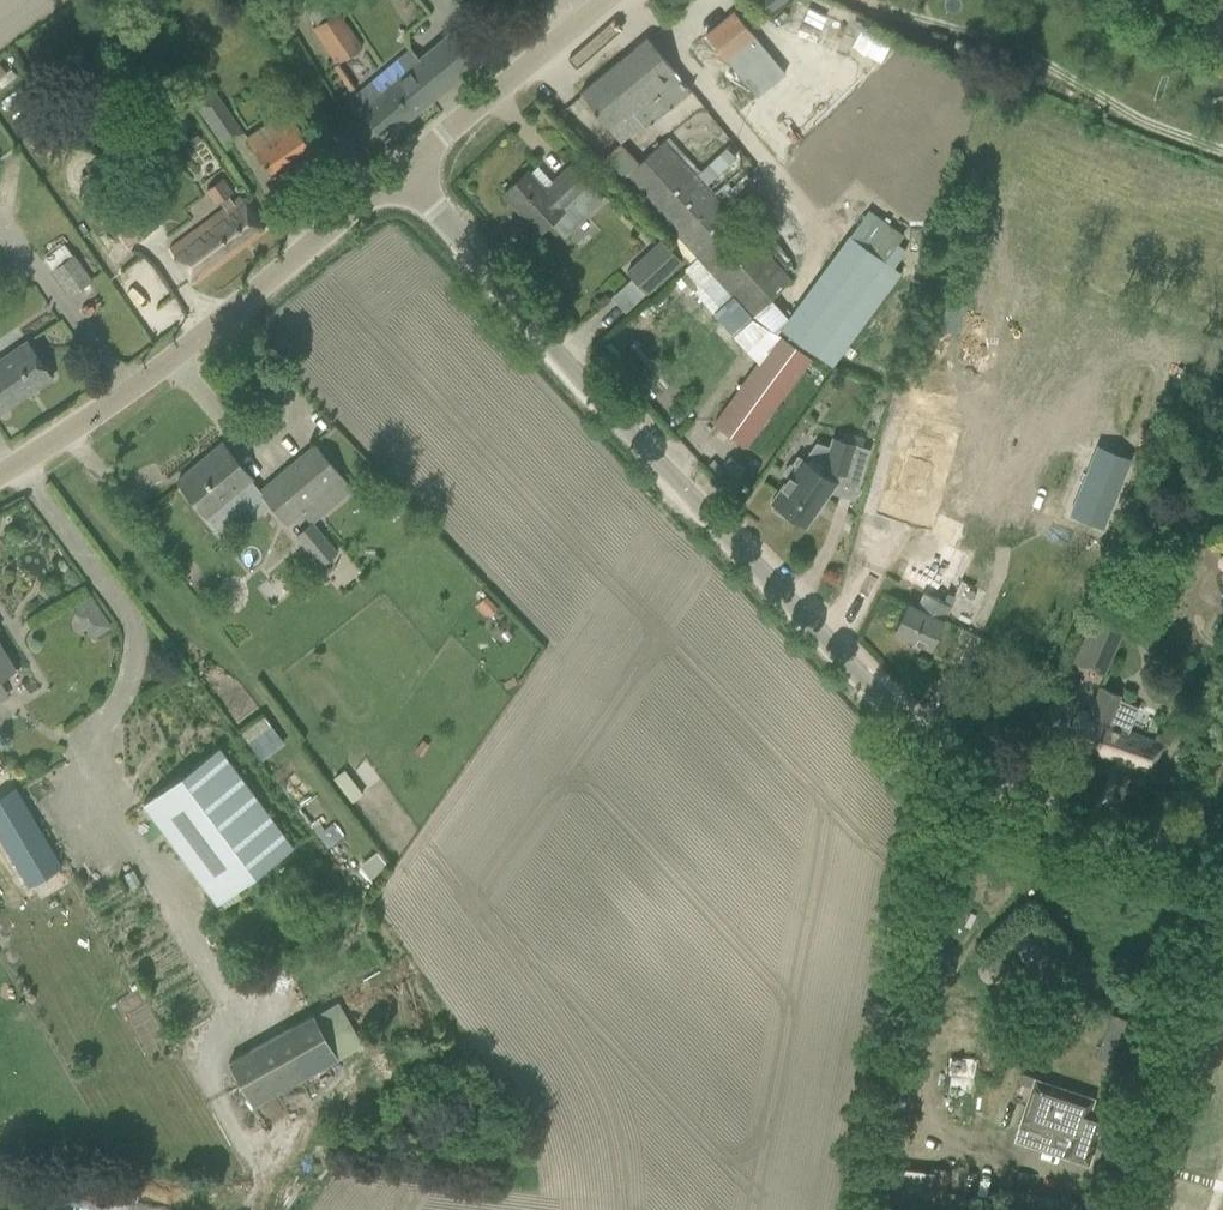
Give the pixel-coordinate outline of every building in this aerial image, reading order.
[(768,11),(783,0),(760,0),(768,11)] [(951,25),(964,2),(961,0),(933,0),(927,12),(951,25)] [(312,31),(335,64),(362,46),(338,11),(312,31)] [(734,11),(706,33),(728,60),(755,95),(785,71),(755,36),(734,11)] [(370,82),(355,95),(364,105),(358,109),(368,121),(384,139),(473,64),(458,45),(448,34),(418,59),(379,92),(370,82)] [(655,87),(674,71),(662,56),(647,37),(579,93),(594,111),(607,126),(620,141),(642,123),(643,124),(669,103),(668,102),(655,87)] [(1214,76),(1222,79),(1222,51),(1214,76)] [(229,142),(242,132),(213,91),(192,104),(223,149),(231,144),(229,142)] [(190,122),(174,97),(160,106),(171,122),(167,125),(172,134),(190,122)] [(302,131),(294,121),(286,109),(246,137),(273,177),(314,149),(313,148),(321,142),(310,126),(302,131)] [(951,116),(948,130),(965,135),(968,120),(951,116)] [(675,232),(667,239),(687,262),(696,255),(751,316),(791,280),(663,141),(624,176),(675,232)] [(88,169),(75,179),(87,195),(83,198),(94,212),(98,209),(124,245),(155,222),(107,156),(88,169)] [(526,171),(503,193),(538,232),(548,223),(562,238),(603,200),(589,185),(587,186),(582,180),(569,166),(552,183),(536,166),(528,173),(526,171)] [(193,281),(264,229),(239,196),(231,202),(227,196),(231,193),(222,180),(206,191),(216,204),(220,201),(224,207),(168,247),(179,262),(193,281)] [(870,211),(782,329),(814,352),(831,365),(901,271),(893,266),(904,252),(895,246),(903,235),(870,211)] [(626,272),(646,293),(681,260),(661,239),(626,272)] [(53,269),(71,295),(91,281),(73,255),(53,269)] [(713,422),(745,446),(759,426),(810,357),(778,334),(727,403),(713,422)] [(52,377),(27,341),(0,359),(0,412),(52,377)] [(875,473),(890,477),(886,493),(917,502),(937,431),(892,415),(875,473)] [(775,505),(772,508),(786,517),(788,514),(804,525),(841,473),(860,478),(869,449),(832,438),(823,467),(820,471),(796,455),(783,473),(788,477),(770,502),(775,505)] [(177,480),(192,498),(207,516),(251,479),(221,443),(177,480)] [(259,491),(275,509),(286,522),(341,476),(330,463),(315,445),(259,491)] [(898,581),(923,593),(916,608),(907,603),(904,610),(894,631),(929,648),(939,626),(972,556),(947,545),(954,531),(927,518),(898,581)] [(311,521),(296,534),(321,563),(336,550),(311,521)] [(1005,581),(977,644),(991,650),(999,632),(1007,636),(1027,590),(1005,581)] [(91,596),(73,608),(80,617),(97,605),(91,596)] [(1096,605),(1084,633),(1113,645),(1125,617),(1096,605)] [(104,615),(86,627),(92,636),(110,624),(104,615)] [(15,668),(3,648),(5,647),(0,639),(0,677),(15,668)] [(1063,740),(1150,772),(1161,740),(1127,727),(1136,704),(1117,696),(1118,692),(1098,684),(1086,712),(1077,708),(1063,740)] [(261,760),(284,743),(269,724),(246,741),(261,760)] [(218,745),(141,802),(214,900),(291,843),(218,745)] [(0,796),(0,838),(28,885),(61,865),(15,788),(0,796)] [(1023,967),(1044,958),(1031,928),(1010,937),(1023,967)] [(233,935),(225,944),(235,953),(243,944),(233,935)] [(226,1061),(252,1108),(338,1059),(337,1058),(361,1042),(337,1001),(311,1016),(310,1015),(226,1061)] [(1017,1136),(1061,1152),(1060,1157),(1088,1165),(1105,1113),(1087,1107),(1090,1099),(1035,1081),(1017,1136)] [(168,1204),(112,1201),(111,1209),(168,1209),(168,1204)]
